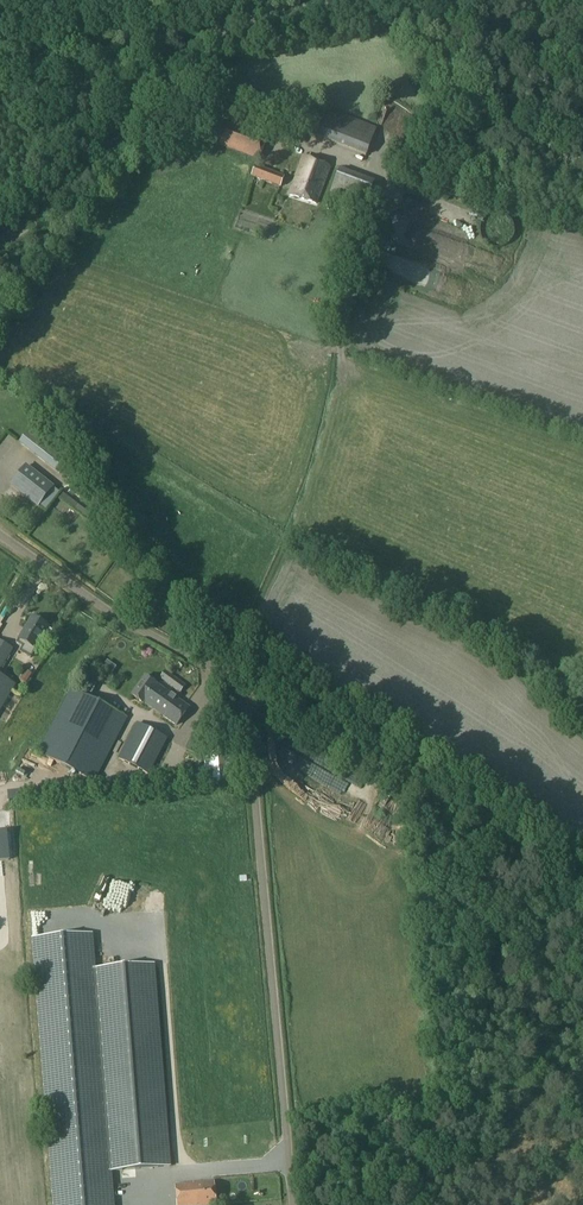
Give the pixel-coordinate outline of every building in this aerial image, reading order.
[(389,106),(389,119),(402,118),(401,106),(389,106)] [(376,129),(323,108),(312,135),(366,156),(376,129)] [(219,145),(259,160),(268,138),(228,122),(219,145)] [(330,168),(303,157),(289,193),(316,204),(330,168)] [(255,166),(253,173),(251,177),(280,188),(285,176),(255,166)] [(448,274),(427,269),(429,262),(392,253),(388,270),(445,285),(448,274)] [(470,277),(479,279),(482,270),(474,267),(470,277)] [(63,444),(49,433),(36,423),(20,443),(57,472),(69,457),(59,449),(63,444)] [(6,454),(14,446),(0,433),(0,448),(6,454)] [(53,488),(26,466),(11,485),(38,506),(53,488)] [(13,578),(24,580),(26,570),(15,568),(13,578)] [(32,617),(19,639),(17,643),(23,647),(20,651),(30,657),(49,627),(32,617)] [(16,684),(1,676),(9,661),(7,660),(14,649),(0,640),(0,711),(16,684)] [(21,682),(27,672),(21,669),(16,679),(21,682)] [(165,671),(160,678),(173,687),(177,680),(165,671)] [(146,674),(131,695),(144,704),(145,703),(163,716),(168,709),(165,707),(171,699),(169,697),(171,694),(168,693),(169,692),(156,684),(158,682),(146,674)] [(71,689),(38,753),(94,782),(127,717),(71,689)] [(168,709),(163,716),(176,725),(189,707),(169,692),(168,693),(171,694),(169,697),(171,699),(165,707),(168,709)] [(136,722),(118,756),(147,772),(165,737),(136,722)] [(211,758),(205,759),(207,780),(212,779),(212,782),(226,781),(225,773),(224,773),(223,762),(224,762),(223,754),(210,755),(211,758)] [(16,758),(12,769),(27,775),(31,764),(16,758)] [(94,969),(92,934),(32,939),(54,1204),(113,1204),(111,1171),(121,1170),(122,1178),(136,1177),(135,1169),(170,1166),(154,964),(94,969)] [(206,1087),(196,1087),(197,1102),(207,1101),(206,1087)] [(191,1116),(170,1116),(171,1129),(191,1128),(191,1116)] [(257,1159),(256,1151),(235,1153),(236,1161),(257,1159)] [(178,1204),(215,1204),(213,1181),(176,1185),(178,1204)] [(143,1204),(157,1204),(157,1183),(143,1182),(143,1204)] [(141,1184),(128,1184),(129,1204),(142,1204),(141,1184)] [(170,1195),(162,1196),(162,1204),(170,1204),(170,1195)]
